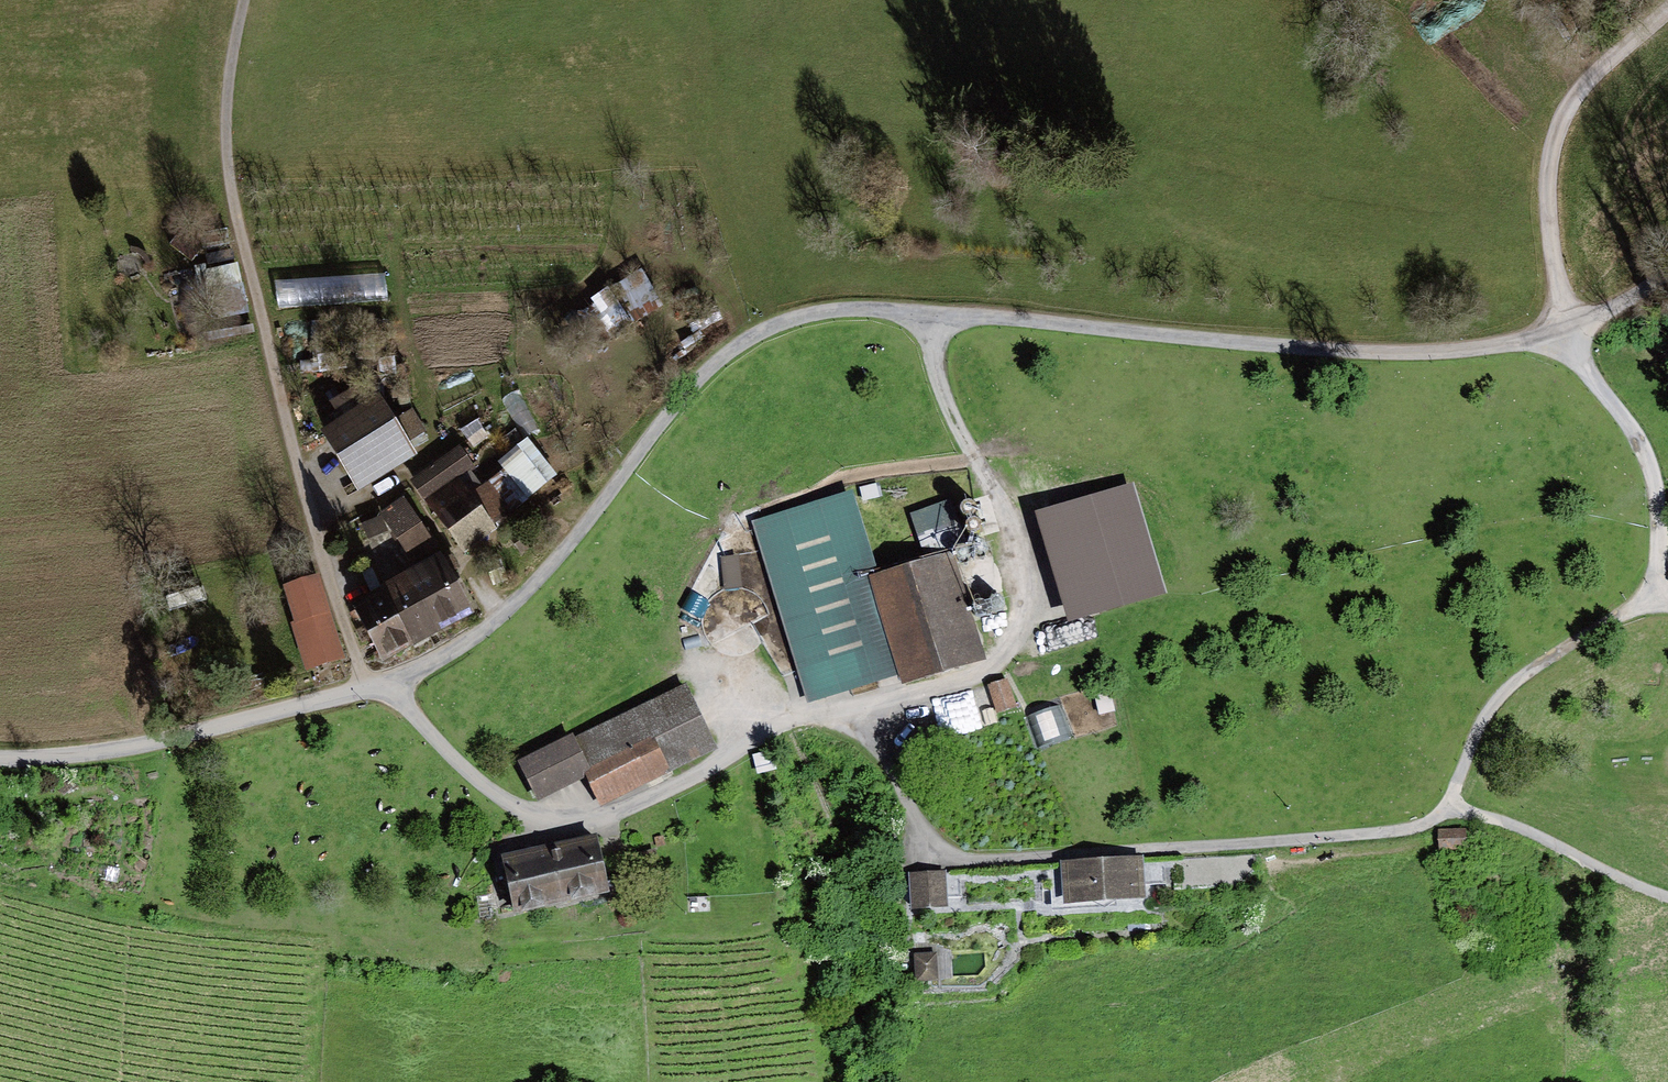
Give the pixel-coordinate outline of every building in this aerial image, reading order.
[(387,298),(386,273),(276,278),(277,303),(387,298)] [(634,274),(568,315),(590,350),(655,308),(634,274)] [(373,399),(313,434),(350,495),(409,459),(373,399)] [(408,412),(390,423),(403,445),(421,434),(408,412)] [(453,446),(405,484),(458,550),(547,479),(526,453),(484,486),(453,446)] [(1159,591),(1128,490),(1054,513),(1084,613),(1159,591)] [(849,496),(756,523),(809,705),(977,657),(948,558),(873,579),(849,496)] [(399,500),(373,516),(408,570),(433,553),(399,500)] [(438,560),(406,579),(439,636),(471,619),(438,560)] [(501,560),(491,563),(498,583),(508,580),(501,560)] [(319,577),(282,588),(293,624),(290,625),(305,673),(345,661),(319,577)] [(439,636),(406,579),(380,593),(383,599),(412,651),(439,636)] [(735,626),(752,620),(742,591),(725,597),(735,626)] [(381,668),(412,651),(383,599),(353,615),(381,668)] [(1003,677),(983,683),(993,713),(1012,707),(1003,677)] [(684,686),(517,763),(534,801),(582,780),(594,807),(714,752),(684,686)] [(1071,701),(1074,730),(1116,726),(1113,697),(1071,701)] [(1036,713),(1044,743),(1069,737),(1062,706),(1036,713)] [(1462,827),(1439,829),(1441,849),(1464,848),(1462,827)] [(598,836),(501,857),(514,917),(611,895),(598,836)] [(1145,856),(1062,862),(1066,907),(1148,901),(1145,856)] [(947,871),(910,873),(913,911),(950,908),(947,871)] [(938,953),(915,954),(917,983),(940,981),(938,953)]
